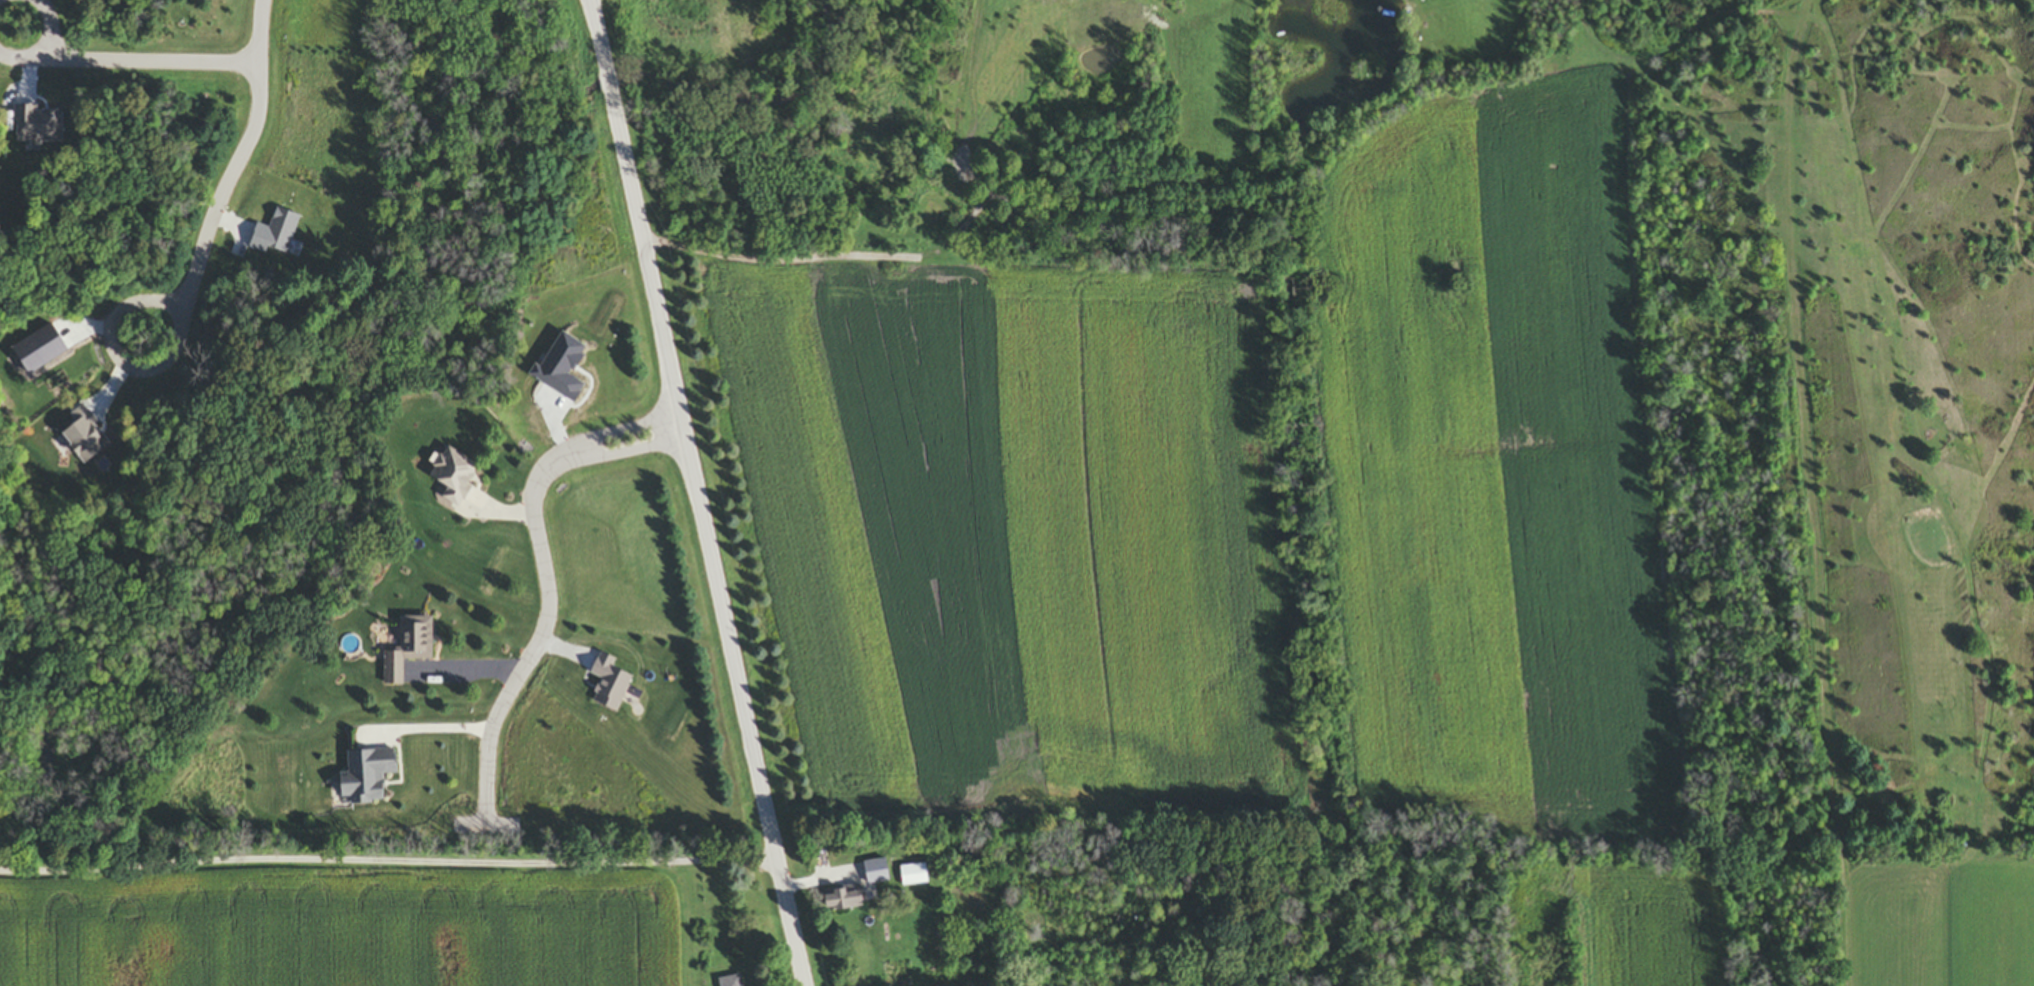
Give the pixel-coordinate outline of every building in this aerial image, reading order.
[(446,491),(440,501),(457,511),(480,469),(444,449),(427,480),(446,491)] [(431,663),(431,620),(399,620),(399,655),(382,655),(382,689),(402,689),(402,663),(431,663)] [(346,754),(347,777),(337,777),(338,806),(382,804),(381,777),(395,776),(394,752),(346,754)] [(901,888),(927,886),(925,866),(899,868),(901,888)] [(863,870),(863,895),(880,895),(880,870),(863,870)] [(822,912),(860,912),(860,890),(822,890),(822,912)] [(717,985),(742,985),(740,977),(716,980),(717,985)]
